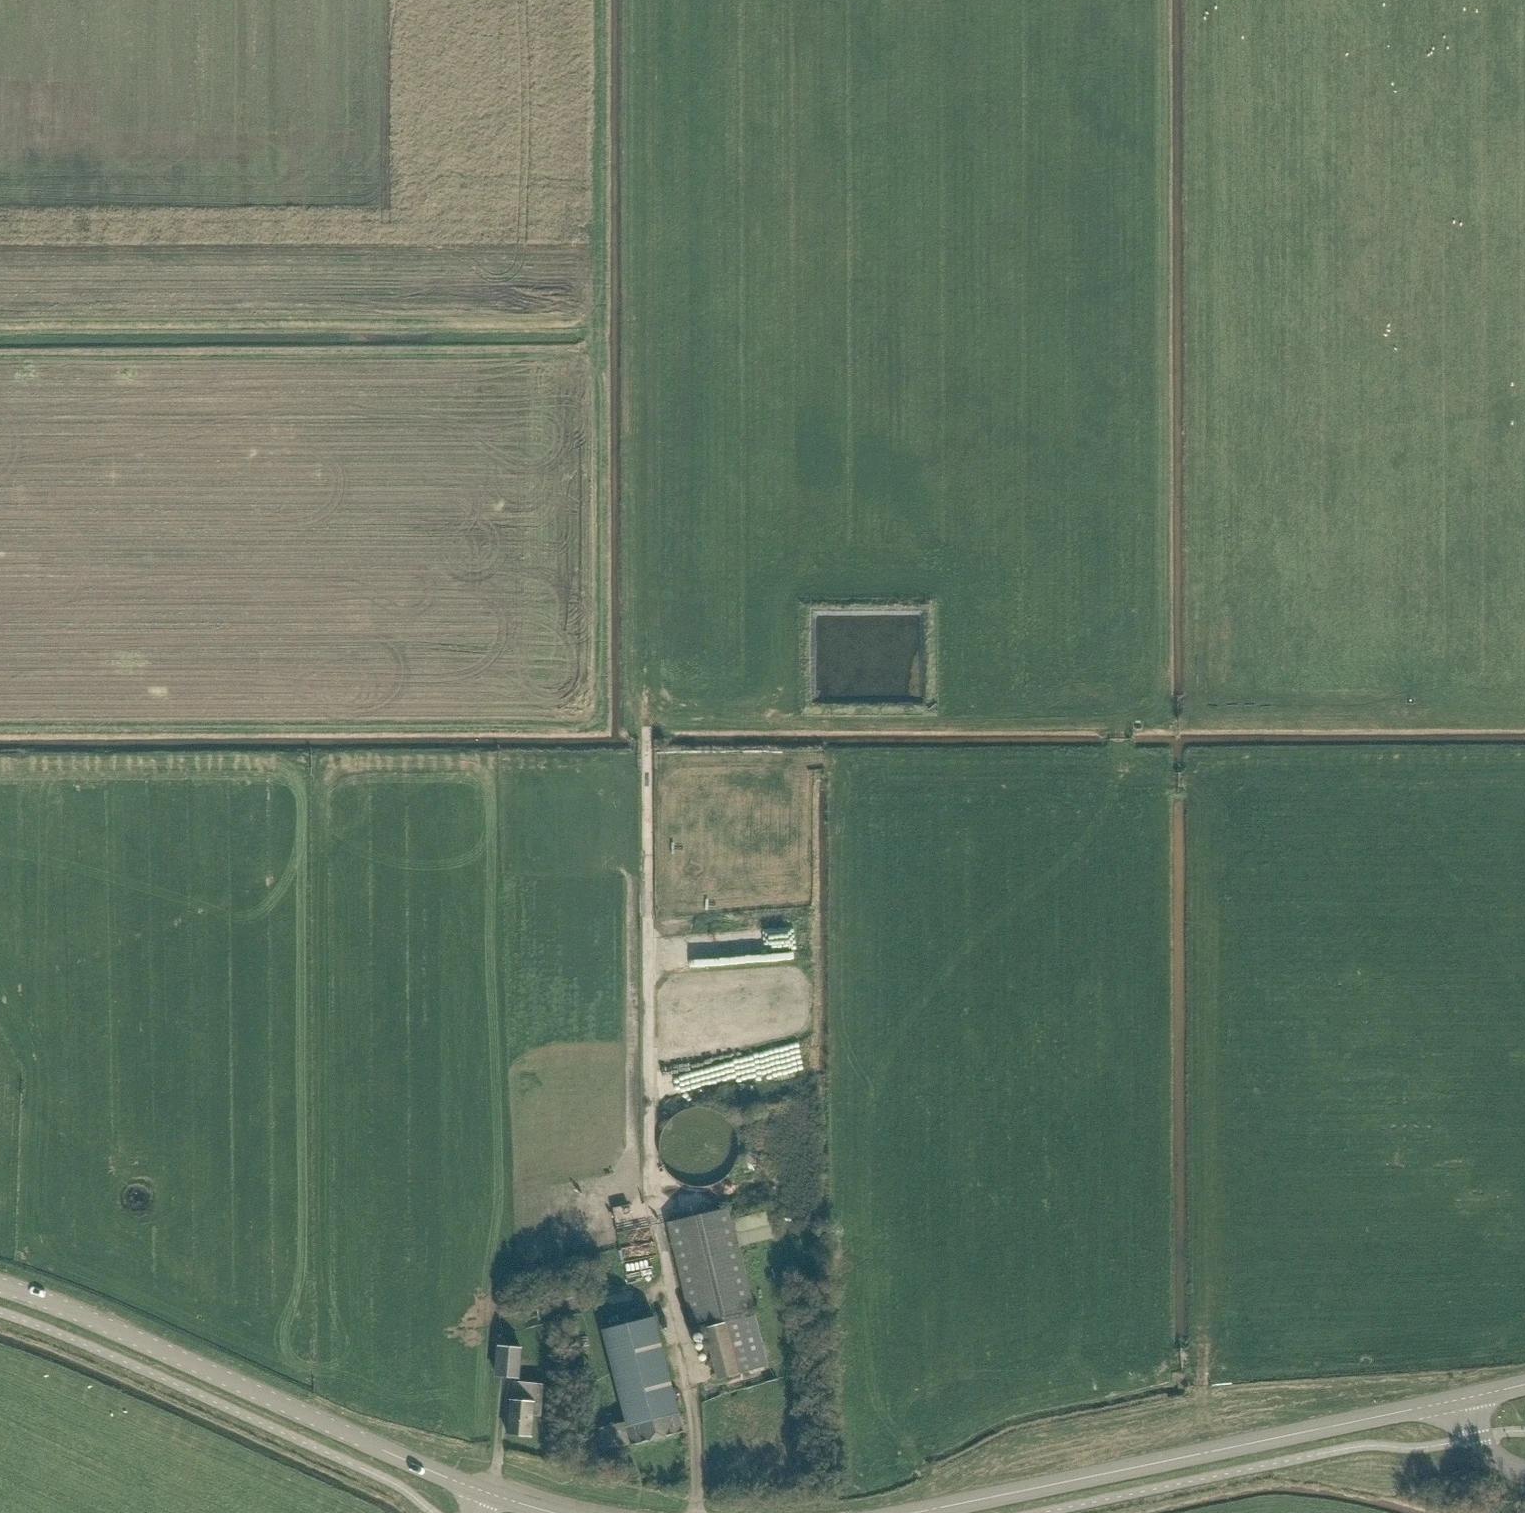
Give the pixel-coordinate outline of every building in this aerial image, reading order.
[(660,1142),(659,1149),(660,1155),(662,1161),(664,1166),(668,1172),(672,1176),(676,1180),(682,1183),(687,1186),(693,1187),(700,1188),(706,1187),(712,1186),(717,1184),(723,1181),(728,1177),(732,1172),(735,1167),(738,1161),(739,1155),(740,1149),(740,1143),(739,1137),(737,1131),(734,1126),(730,1121),(726,1116),(721,1113),(715,1110),(709,1108),(703,1107),(697,1107),(691,1108),(685,1110),(680,1112),(674,1116),(670,1120),(666,1125),(663,1131),(661,1136),(660,1142)] [(732,1208),(668,1223),(691,1325),(704,1322),(718,1380),(741,1375),(741,1374),(770,1366),(756,1315),(747,1318),(745,1312),(756,1309),(741,1247),(777,1238),(771,1210),(735,1219),(732,1208)] [(626,1421),(628,1427),(680,1414),(654,1316),(603,1330),(626,1421)] [(498,1345),(496,1376),(521,1378),(523,1347),(498,1345)] [(509,1399),(506,1434),(531,1436),(533,1411),(540,1412),(542,1383),(516,1382),(515,1399),(509,1399)] [(684,1432),(680,1414),(628,1427),(626,1421),(600,1428),(606,1450),(632,1444),(633,1445),(684,1432)]
